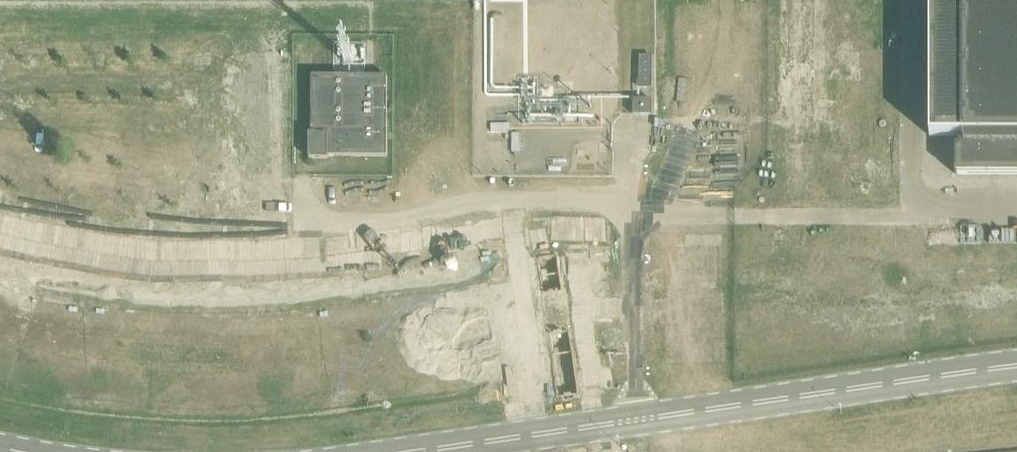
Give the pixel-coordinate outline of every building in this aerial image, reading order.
[(929,136),(964,137),(964,147),(956,147),(956,174),(1016,175),(1016,0),(930,0),(929,136)] [(639,89),(651,89),(651,57),(640,57),(639,89)] [(309,159),(328,159),(328,157),(387,157),(387,77),(311,77),(311,134),(309,134),(309,159)] [(651,101),(633,101),(633,116),(651,116),(651,101)]
